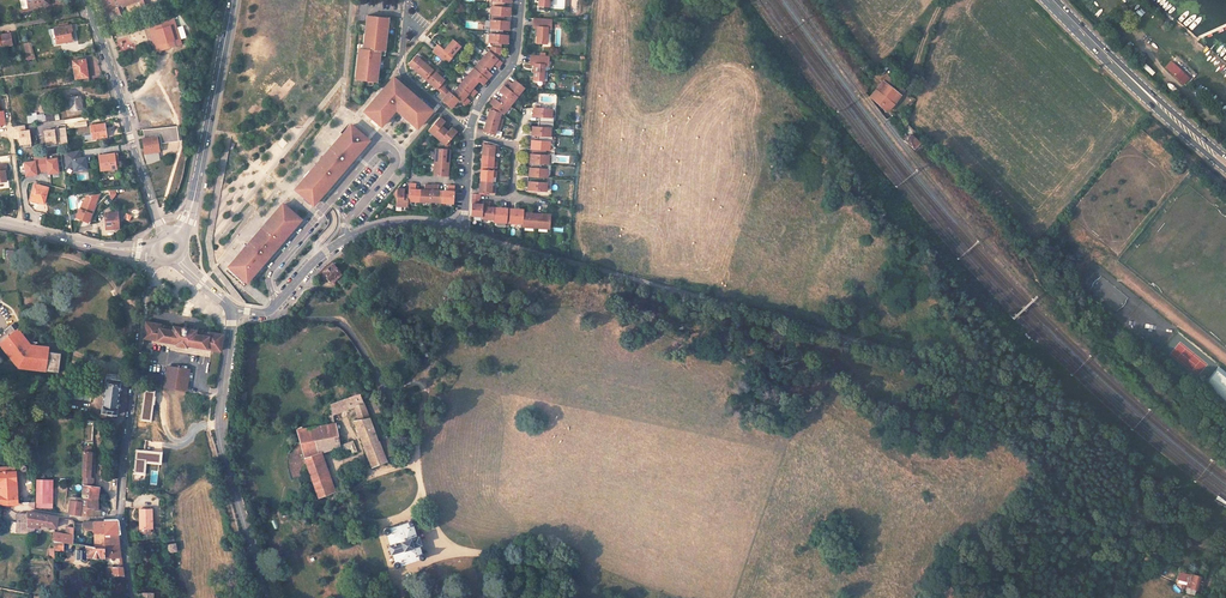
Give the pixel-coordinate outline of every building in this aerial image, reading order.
[(102,1),(106,14),(115,10),(117,16),(124,13),(125,13),(122,7),(139,1),(141,6),(142,6),(148,4),(149,4),(147,0),(104,0),(102,1)] [(539,10),(544,10),(544,6),(549,7),(549,0),(540,0),(539,10)] [(505,7),(492,6),(491,15),(489,14),(489,20),(491,20),(503,21),(504,16),(509,16),(510,8),(505,7)] [(389,19),(366,17),(366,23),(363,45),(363,49),(358,49),(355,81),(363,81),(377,83),(378,69),(380,56),(380,51),(385,52),(387,36),(389,19)] [(175,18),(149,27),(158,53),(184,44),(175,18)] [(552,20),(534,18),(533,26),(533,27),(535,28),(537,28),(537,31),(534,31),(534,35),(537,36),(536,43),(546,44),(547,29),(551,29),(552,20)] [(503,21),(491,20),(490,28),(488,28),(488,33),(489,33),(502,35),(503,29),(508,30),(509,21),(503,21)] [(71,25),(55,28),(58,43),(73,40),(72,31),(74,31),(72,25),(71,25)] [(12,45),(10,33),(0,35),(0,45),(0,47),(12,45)] [(490,50),(489,51),(497,58),(500,54),(501,43),(507,44),(508,35),(502,35),(489,33),(489,42),(492,42),(492,47),(490,47),(490,50)] [(438,45),(432,52),(433,52),(443,61),(447,64),(452,57),(460,46),(453,40),(444,50),(438,45)] [(26,60),(35,58),(32,42),(23,43),(26,60)] [(497,58),(489,51),(481,60),(489,66),(492,63),(498,68),(502,62),(497,58)] [(419,59),(415,55),(408,64),(417,72),(424,63),(426,60),(422,56),(419,59)] [(540,56),(531,55),(531,64),(530,64),(535,65),(535,69),(532,69),(532,73),(535,73),(534,80),(544,81),(544,69),(545,66),(548,66),(549,57),(546,56),(540,56)] [(81,83),(89,82),(85,59),(74,61),(75,70),(74,70),(75,79),(80,78),(81,83)] [(489,66),(481,60),(474,68),(482,75),(487,80),(492,74),(486,69),(489,66)] [(424,63),(417,72),(427,80),(434,71),(433,70),(435,68),(430,64),(428,66),(424,63)] [(1152,76),(1155,72),(1146,63),(1143,67),(1152,76)] [(482,75),(474,68),(467,77),(474,84),(477,80),(483,85),(487,80),(482,75)] [(1180,78),(1196,94),(1203,87),(1206,83),(1189,68),(1186,71),(1180,78)] [(436,73),(434,71),(427,80),(437,89),(442,83),(445,80),(441,77),(443,74),(438,70),(436,73)] [(896,81),(886,73),(882,79),(891,87),(896,81)] [(367,112),(366,113),(379,125),(380,123),(382,125),(396,110),(416,127),(418,125),(419,126),(431,113),(429,112),(431,110),(397,81),(393,77),(383,89),(378,95),(365,110),(367,112)] [(474,84),(467,77),(459,86),(467,92),(473,97),(477,92),(471,87),(474,84)] [(904,89),(896,81),(891,87),(882,79),(869,96),(877,101),(886,111),(895,102),(904,89)] [(508,80),(504,86),(517,97),(524,88),(515,80),(512,84),(508,80)] [(447,87),(442,83),(437,89),(441,93),(440,95),(445,100),(443,102),(451,108),(458,100),(452,94),(445,89),(447,87)] [(467,92),(459,86),(452,94),(458,100),(459,101),(465,106),(470,100),(464,95),(467,92)] [(504,86),(499,91),(504,95),(501,98),(510,105),(517,97),(504,86)] [(71,111),(82,109),(80,96),(69,97),(71,111)] [(494,98),(489,103),(493,106),(500,112),(503,114),(510,105),(501,98),(498,101),(494,98)] [(539,104),(534,104),(533,108),(533,116),(540,116),(539,122),(551,123),(553,123),(553,117),(551,117),(552,109),(539,108),(539,104)] [(489,109),(486,121),(497,124),(501,125),(502,119),(499,118),(500,113),(500,112),(493,106),(489,109)] [(44,113),(36,115),(37,122),(54,120),(53,114),(44,116),(44,113)] [(439,117),(428,130),(437,138),(444,129),(441,126),(445,122),(439,117)] [(497,124),(486,121),(483,130),(483,131),(494,135),(495,129),(499,131),(501,125),(497,124)] [(551,123),(539,122),(539,127),(532,127),(531,135),(538,135),(547,136),(550,136),(550,128),(552,128),(553,123),(551,123)] [(92,139),(105,137),(104,130),(106,130),(105,123),(103,124),(90,126),(92,139)] [(18,126),(12,126),(14,138),(20,138),(21,144),(30,143),(29,131),(25,131),(19,132),(18,126)] [(318,163),(296,187),(299,189),(297,191),(312,203),(313,202),(315,204),(368,142),(366,140),(367,138),(353,126),(352,128),(350,126),(342,134),(329,150),(318,163)] [(444,129),(437,138),(445,145),(457,132),(451,127),(448,132),(444,129)] [(65,128),(58,129),(60,144),(68,143),(65,128)] [(144,138),(143,139),(145,153),(159,151),(159,149),(162,149),(161,143),(180,140),(178,128),(143,132),(144,138)] [(54,130),(44,131),(46,144),(56,143),(54,130)] [(919,142),(910,134),(905,139),(914,148),(919,142)] [(547,136),(538,135),(538,141),(531,140),(531,149),(546,150),(549,150),(549,142),(551,142),(552,136),(550,136),(547,136)] [(491,143),(483,141),(482,155),(490,156),(493,156),(493,151),(497,151),(497,145),(491,145),(491,143)] [(449,149),(436,148),(435,162),(449,163),(449,149)] [(531,149),(529,149),(529,154),(530,154),(530,162),(545,163),(548,164),(548,155),(545,155),(546,150),(531,149)] [(79,150),(64,152),(66,168),(73,167),(73,171),(87,169),(85,157),(80,158),(79,150)] [(159,151),(145,153),(146,164),(160,159),(159,151)] [(114,153),(99,156),(101,171),(116,168),(115,162),(114,153)] [(46,155),(40,156),(42,171),(48,171),(48,174),(58,172),(56,158),(46,160),(46,155)] [(490,156),(482,155),(481,169),(489,170),(489,167),(492,167),(496,168),(496,162),(492,161),(493,156),(490,156)] [(40,156),(34,156),(34,161),(24,162),(26,176),(37,174),(37,172),(42,171),(40,156)] [(449,163),(435,162),(434,175),(448,177),(449,163)] [(545,163),(530,162),(528,162),(528,168),(529,168),(529,176),(544,177),(547,177),(547,169),(544,169),(545,163)] [(489,170),(481,169),(480,181),(488,181),(491,182),(491,177),(495,177),(495,170),(492,170),(489,170)] [(544,177),(529,176),(527,176),(527,181),(528,181),(528,190),(546,191),(546,183),(543,182),(544,177)] [(488,181),(480,181),(479,194),(487,195),(487,193),(494,193),(494,187),(491,187),(491,182),(488,181)] [(416,184),(409,183),(408,195),(408,201),(419,202),(420,190),(416,190),(416,184)] [(38,202),(44,204),(48,188),(34,184),(30,198),(38,200),(38,202)] [(439,185),(432,184),(432,185),(430,202),(442,203),(443,191),(438,190),(439,185)] [(424,191),(420,190),(419,202),(430,203),(430,202),(432,185),(425,185),(424,191)] [(447,191),(443,191),(442,203),(453,203),(454,190),(454,186),(447,185),(447,191)] [(404,188),(397,188),(394,192),(397,194),(396,206),(407,206),(408,201),(408,195),(404,194),(404,188)] [(479,194),(472,194),(470,215),(482,216),(483,204),(478,204),(478,199),(479,199),(479,194)] [(79,209),(76,218),(88,222),(95,205),(84,200),(81,209),(79,209)] [(490,202),(483,201),(483,204),(482,216),(482,218),(493,219),(494,207),(490,207),(490,202)] [(242,251),(228,267),(247,283),(301,221),(298,219),(299,217),(285,205),(284,206),(282,204),(269,219),(265,224),(247,244),(242,251)] [(510,208),(494,207),(493,219),(493,221),(506,222),(507,217),(509,217),(510,208)] [(523,209),(510,208),(509,217),(509,223),(522,223),(523,212),(523,209)] [(106,229),(119,228),(118,212),(105,213),(106,229)] [(537,213),(523,212),(522,223),(522,226),(536,227),(537,213)] [(548,214),(537,213),(536,227),(549,228),(550,214),(548,214)] [(339,272),(333,265),(324,273),(330,280),(339,272)] [(341,274),(339,272),(330,280),(333,282),(341,274)] [(1098,296),(1108,296),(1108,305),(1114,305),(1114,291),(1109,291),(1109,279),(1098,279),(1098,296)] [(161,325),(146,322),(144,339),(177,344),(176,346),(186,347),(187,346),(220,351),(222,335),(209,332),(209,333),(195,331),(195,330),(187,329),(187,328),(182,327),(182,328),(173,327),(173,328),(161,326),(161,325)] [(13,323),(0,334),(0,345),(11,359),(14,357),(20,365),(28,366),(27,369),(49,372),(50,368),(58,369),(60,356),(54,356),(54,353),(48,352),(49,347),(37,345),(30,345),(13,323)] [(267,325),(251,328),(252,335),(268,332),(267,325)] [(14,357),(11,359),(18,368),(27,369),(28,366),(20,365),(14,357)] [(164,388),(175,390),(179,368),(180,369),(180,366),(176,366),(176,368),(167,366),(164,388)] [(1221,367),(1206,381),(1225,401),(1225,372),(1221,367)] [(179,368),(175,390),(186,392),(189,370),(180,369),(179,368)] [(163,375),(138,372),(137,381),(162,385),(163,375)] [(101,413),(117,415),(121,380),(105,378),(101,413)] [(64,398),(91,402),(92,394),(70,391),(70,392),(65,392),(64,398)] [(245,404),(247,392),(237,391),(236,403),(245,404)] [(331,404),(332,415),(333,414),(355,406),(358,405),(363,403),(360,393),(331,404)] [(160,400),(144,398),(142,421),(158,423),(160,400)] [(369,417),(365,406),(361,408),(359,407),(358,405),(355,406),(358,419),(369,417)] [(330,415),(328,415),(329,424),(337,422),(333,416),(330,415)] [(353,420),(372,466),(386,461),(384,457),(379,443),(369,417),(358,419),(353,420)] [(341,450),(340,436),(337,422),(329,424),(296,430),(304,458),(323,454),(341,450)] [(388,439),(379,443),(384,457),(394,454),(388,439)] [(357,451),(353,441),(348,442),(351,449),(352,453),(353,453),(357,451)] [(351,449),(348,442),(340,445),(343,451),(351,449)] [(91,470),(91,462),(91,452),(83,451),(83,470),(84,470),(83,479),(83,485),(91,486),(92,481),(92,478),(92,477),(91,477),(91,470)] [(155,456),(139,454),(136,478),(152,479),(155,456)] [(337,491),(323,454),(304,458),(318,497),(337,491)] [(0,466),(0,503),(9,504),(17,504),(17,490),(16,490),(16,486),(15,466),(0,466)] [(52,508),(53,480),(37,480),(36,508),(52,508)] [(99,487),(97,487),(91,486),(83,485),(82,491),(82,499),(95,501),(96,492),(99,493),(99,487)] [(82,501),(80,501),(81,498),(71,497),(70,500),(68,514),(80,515),(82,501)] [(96,510),(95,501),(82,499),(82,501),(80,515),(92,517),(99,516),(100,510),(96,510)] [(140,509),(140,528),(140,532),(149,532),(150,532),(150,528),(150,520),(152,520),(152,508),(140,509)] [(285,509),(279,511),(283,520),(288,517),(285,509)] [(58,519),(58,517),(26,512),(26,514),(17,513),(17,522),(11,521),(10,532),(16,532),(16,531),(16,529),(24,529),(23,532),(23,533),(34,533),(35,527),(39,528),(39,525),(49,526),(56,528),(57,522),(58,519)] [(386,534),(390,544),(388,545),(391,554),(392,553),(395,561),(394,561),(393,563),(393,564),(393,566),(394,567),(396,568),(397,568),(398,567),(399,567),(399,565),(419,559),(421,560),(422,560),(423,560),(424,559),(425,558),(425,557),(425,556),(424,554),(423,553),(422,553),(419,545),(421,545),(418,535),(416,536),(413,525),(414,524),(414,523),(415,522),(414,521),(413,520),(413,519),(412,519),(410,519),(409,520),(408,521),(408,522),(389,528),(388,528),(387,527),(385,527),(384,528),(383,529),(383,531),(383,532),(384,533),(386,534)] [(104,533),(105,533),(104,521),(94,521),(94,522),(94,533),(104,533)] [(105,533),(118,533),(117,521),(104,521),(105,533)] [(73,543),(73,534),(69,534),(55,532),(54,540),(53,540),(63,542),(73,543)] [(104,546),(104,544),(104,533),(94,533),(95,545),(104,546)] [(119,543),(118,533),(105,533),(104,533),(104,544),(119,543)] [(85,538),(79,537),(80,535),(73,534),(73,543),(84,545),(85,538)] [(54,550),(63,550),(63,542),(53,540),(53,548),(54,550)] [(107,557),(121,557),(119,543),(104,544),(104,546),(104,557),(104,559),(107,559),(107,557)] [(104,557),(104,546),(95,545),(86,545),(86,550),(76,550),(76,558),(86,558),(87,557),(93,557),(104,557)] [(115,575),(124,576),(122,567),(115,567),(115,575)] [(1193,594),(1194,592),(1196,589),(1200,590),(1203,578),(1179,572),(1178,579),(1188,582),(1186,592),(1193,594)]
